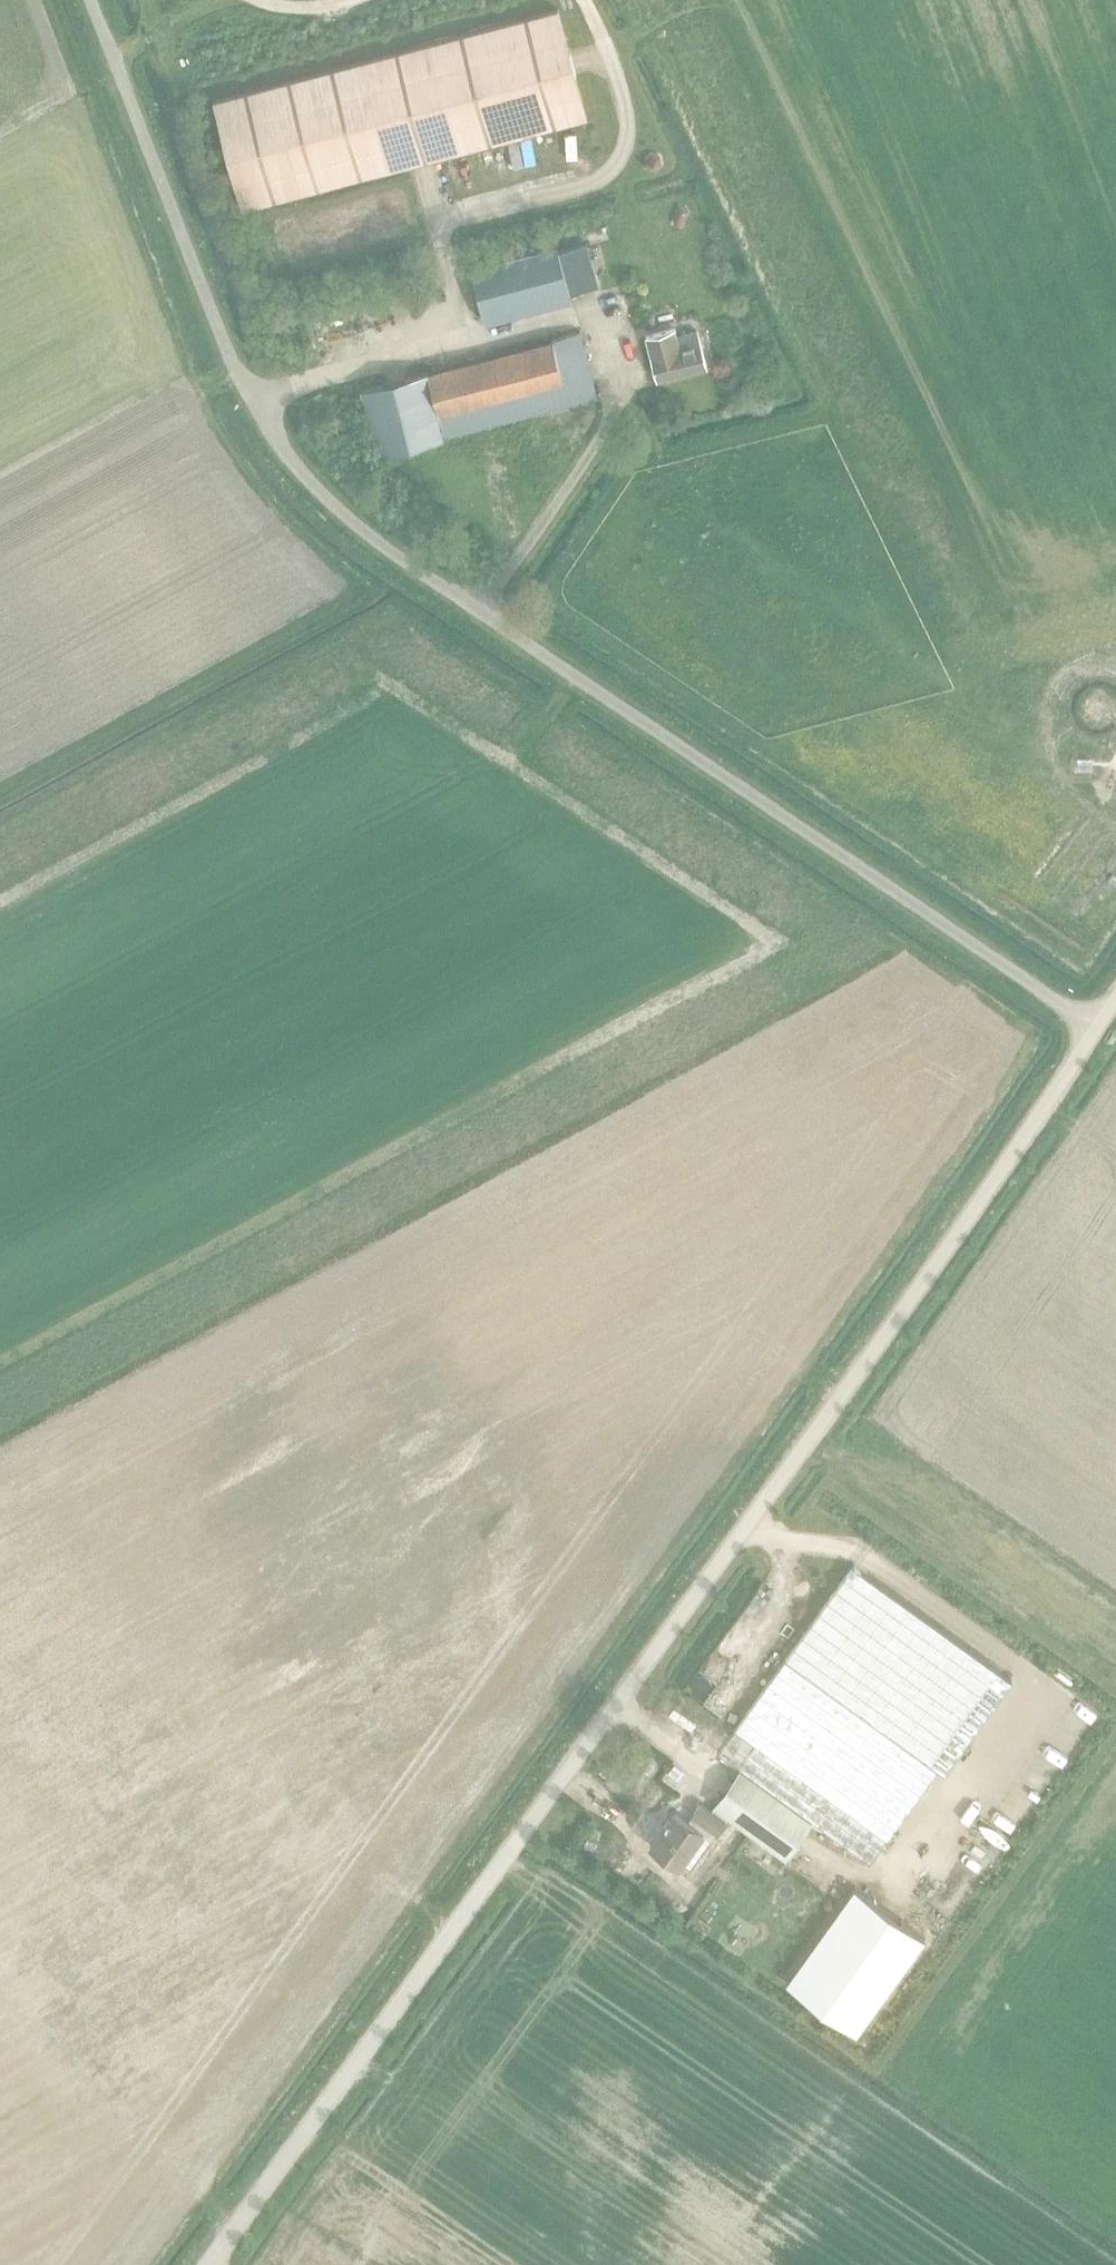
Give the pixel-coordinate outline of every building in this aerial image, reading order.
[(213,100),(242,207),(586,116),(558,8),(213,100)] [(472,277),(485,325),(570,302),(568,296),(595,289),(583,246),(472,277)] [(695,331),(675,337),(674,330),(644,338),(656,381),(705,368),(695,331)] [(360,391),(377,456),(595,400),(578,335),(360,391)] [(937,1768),(944,1773),(1011,1680),(853,1564),(718,1752),(739,1767),(713,1804),(714,1805),(711,1809),(701,1802),(692,1815),(688,1821),(675,1811),(650,1845),(678,1865),(707,1826),(717,1833),(726,1820),(725,1819),(728,1815),(783,1855),(810,1818),(869,1861),(937,1768)] [(976,1779),(958,1805),(978,1819),(996,1793),(976,1779)] [(855,1886),(786,1982),(855,2032),(924,1936),(855,1886)]
